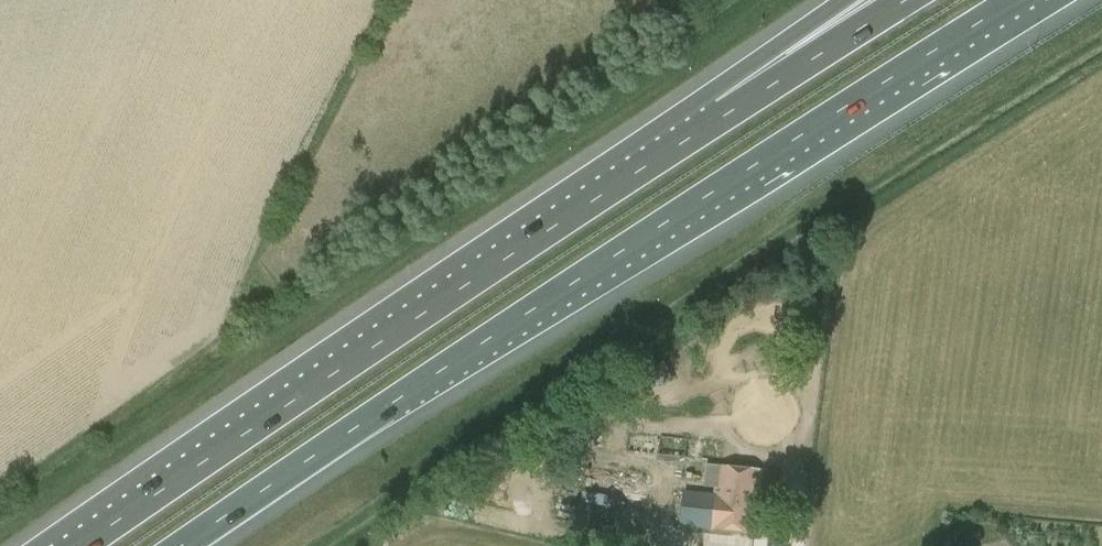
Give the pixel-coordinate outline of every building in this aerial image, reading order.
[(760,496),(763,472),(686,465),(680,526),(712,529),(756,533),(760,496)]
